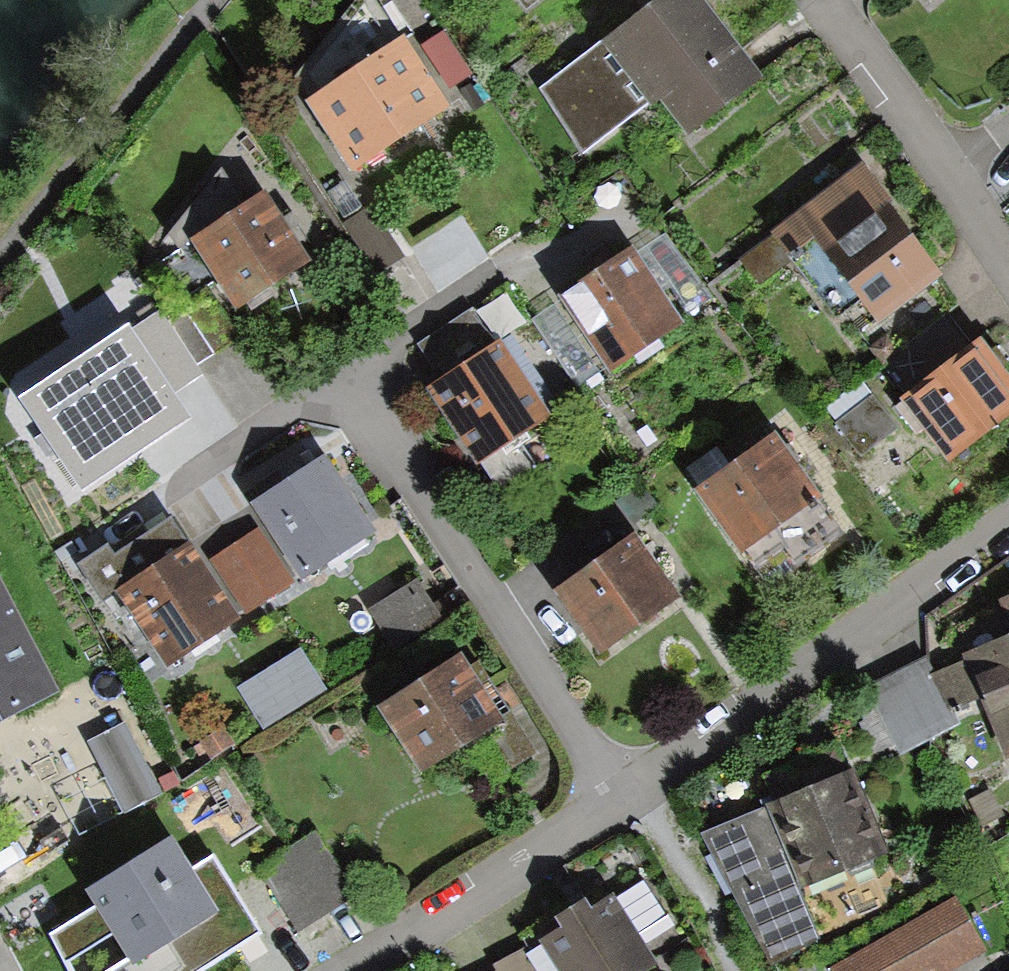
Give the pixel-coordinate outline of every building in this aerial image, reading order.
[(702,0),(658,0),(604,40),(651,103),(662,95),(689,134),(763,76),(702,0)] [(449,102),(405,36),(308,99),(352,165),(449,102)] [(651,103),(604,40),(541,87),(583,154),(651,103)] [(880,323),(942,277),(861,170),(775,234),(793,259),(839,318),(863,300),(880,323)] [(287,281),(242,213),(172,259),(216,327),(287,281)] [(793,259),(775,234),(740,259),(758,284),(793,259)] [(688,323),(636,245),(559,296),(611,374),(688,323)] [(418,344),(441,379),(493,346),(471,311),(418,344)] [(79,479),(185,412),(127,321),(21,389),(79,479)] [(441,379),(425,389),(474,464),(549,415),(500,340),(493,346),(441,379)] [(977,342),(897,403),(944,464),(1008,414),(1008,383),(977,342)] [(872,392),(834,421),(859,454),(897,426),(872,392)] [(774,436),(693,493),(738,555),(818,498),(774,436)] [(285,602),(361,549),(311,476),(234,528),(247,547),(285,602)] [(247,547),(189,587),(227,641),(285,602),(247,547)] [(624,555),(539,607),(580,674),(665,621),(624,555)] [(175,566),(102,616),(154,691),(227,641),(189,587),(175,566)] [(62,689),(0,573),(0,721),(62,689)] [(403,646),(448,619),(426,583),(381,610),(403,646)] [(1001,598),(1008,619),(1008,595),(1001,598)] [(1008,753),(1008,635),(967,651),(970,661),(983,694),(1006,754),(1008,753)] [(248,688),(275,730),(336,691),(310,649),(248,688)] [(926,658),(867,688),(901,751),(958,721),(951,707),(983,694),(970,661),(934,673),(926,658)] [(487,744),(446,674),(363,723),(404,793),(487,744)] [(125,719),(92,736),(130,811),(163,794),(125,719)] [(855,772),(702,838),(771,962),(821,940),(799,889),(889,851),(855,772)] [(269,870),(305,935),(366,901),(330,836),(269,870)] [(242,873),(180,906),(154,859),(84,897),(111,948),(70,970),(237,970),(245,967),(230,940),(267,919),(242,873)] [(830,963),(834,970),(951,970),(988,951),(956,894),(830,963)] [(540,942),(559,970),(649,970),(657,966),(612,897),(590,911),(584,902),(558,919),(563,927),(540,942)] [(496,966),(498,970),(534,970),(521,950),(496,966)]
